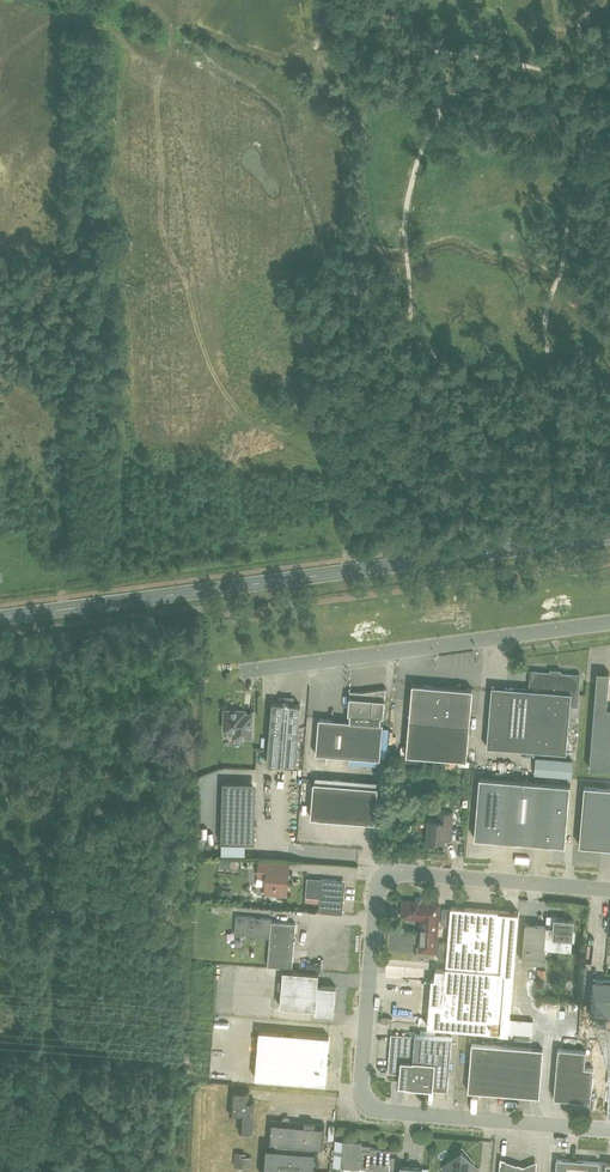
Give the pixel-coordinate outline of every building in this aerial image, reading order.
[(579,675),(559,673),(559,675),(551,675),(552,672),(532,671),(530,689),(492,686),(487,746),(567,753),(571,705),(577,705),(579,675)] [(607,708),(609,674),(609,672),(598,671),(590,768),(609,770),(609,708),(607,708)] [(406,754),(467,759),(473,688),(461,687),(461,682),(434,685),(413,683),(406,754)] [(386,688),(357,692),(356,696),(350,696),(348,713),(350,713),(350,720),(319,718),(316,754),(380,759),(383,723),(381,723),(382,716),(384,716),(386,688)] [(272,702),(267,763),(296,765),(301,704),(272,702)] [(224,729),(233,729),(235,729),(235,733),(243,733),(243,737),(251,738),(252,716),(249,716),(249,715),(245,715),(245,710),(225,709),(224,729)] [(536,757),(535,773),(571,776),(572,760),(536,757)] [(505,840),(510,779),(480,776),(475,836),(475,837),(505,840)] [(540,781),(510,779),(505,840),(535,842),(540,781)] [(254,781),(221,780),(221,839),(252,841),(254,781)] [(343,819),(346,784),(314,781),(311,817),(343,819)] [(540,781),(535,842),(566,845),(566,844),(571,784),(540,781)] [(378,786),(346,784),(343,819),(376,822),(378,786)] [(585,785),(580,845),(609,847),(609,787),(585,785)] [(451,838),(452,827),(453,812),(438,811),(437,820),(429,820),(427,842),(443,843),(444,838),(451,838)] [(383,833),(382,838),(385,842),(390,842),(393,840),(394,835),(391,831),(387,831),(383,833)] [(218,867),(230,868),(231,857),(219,856),(218,867)] [(287,895),(287,893),(289,862),(259,860),(258,876),(265,876),(263,893),(287,895)] [(336,879),(322,878),(307,877),(306,896),(320,897),(319,911),(343,913),(345,890),(336,879)] [(436,951),(437,929),(439,903),(404,900),(402,916),(423,917),(420,950),(436,951)] [(226,905),(213,904),(212,911),(226,912),(226,905)] [(430,1002),(428,1026),(509,1033),(519,912),(511,911),(464,908),(458,907),(451,907),(446,968),(436,968),(435,978),(432,977),(430,1002)] [(442,909),(441,923),(448,924),(449,909),(442,909)] [(270,937),(272,921),(272,918),(236,915),(235,935),(270,937)] [(556,918),(556,915),(547,915),(546,924),(547,924),(545,944),(555,945),(556,937),(565,938),(564,940),(574,941),(575,931),(573,931),(574,920),(556,918)] [(272,921),(270,937),(268,966),(293,967),(296,923),(272,921)] [(544,962),(545,944),(547,924),(546,924),(525,922),(522,961),(544,962)] [(538,968),(537,976),(546,977),(546,969),(538,968)] [(281,1006),(316,1008),(316,1012),(335,1013),(337,986),(318,985),(319,973),(284,970),(281,1006)] [(593,978),(591,1014),(609,1016),(609,980),(593,978)] [(259,1030),(257,1054),(328,1060),(330,1036),(259,1030)] [(448,1088),(452,1036),(415,1033),(415,1035),(410,1035),(391,1033),(388,1072),(400,1073),(399,1085),(410,1086),(410,1087),(434,1089),(434,1087),(448,1088)] [(558,1048),(554,1098),(591,1101),(594,1068),(585,1067),(586,1050),(587,1039),(559,1037),(558,1043),(570,1044),(570,1049),(558,1048)] [(468,1091),(504,1093),(508,1046),(472,1043),(468,1091)] [(544,1049),(508,1046),(504,1093),(540,1096),(544,1049)] [(326,1083),(328,1060),(257,1054),(256,1078),(326,1083)] [(249,1099),(249,1089),(232,1088),(230,1114),(241,1115),(240,1130),(252,1131),(254,1099),(249,1099)] [(325,1124),(290,1121),(286,1117),(287,1116),(286,1115),(280,1120),(270,1120),(268,1144),(268,1146),(267,1146),(265,1171),(332,1171),(320,1171),(314,1170),(316,1148),(323,1149),(325,1124)] [(341,1167),(360,1168),(360,1167),(370,1168),(369,1171),(389,1171),(391,1149),(371,1147),(371,1150),(362,1149),(362,1142),(343,1140),(341,1167)] [(462,1150),(443,1166),(446,1171),(477,1171),(479,1169),(462,1150)] [(252,1158),(233,1156),(233,1165),(252,1166),(252,1158)] [(526,1165),(524,1165),(501,1157),(500,1158),(499,1171),(536,1171),(537,1166),(526,1165)] [(557,1158),(556,1171),(599,1171),(600,1162),(557,1158)]
